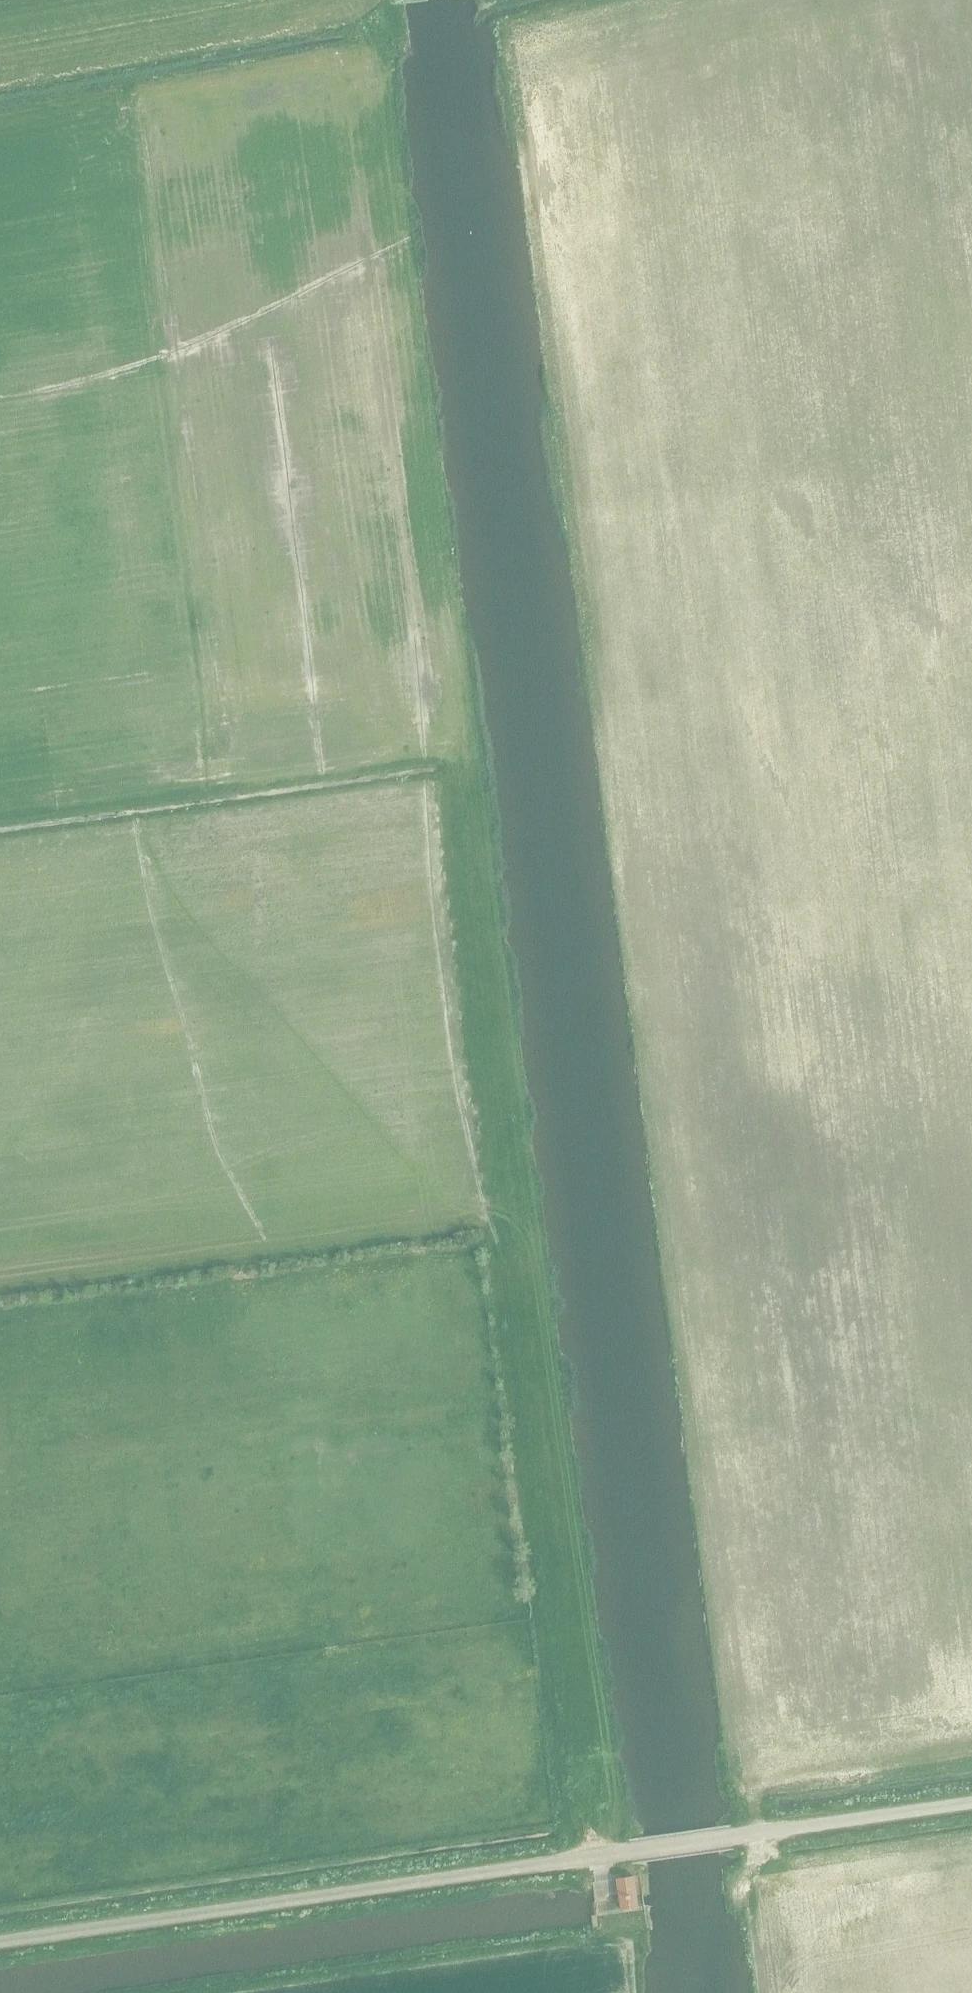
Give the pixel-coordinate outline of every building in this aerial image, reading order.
[(614,1879),(619,1910),(637,1908),(632,1877),(614,1879)]
